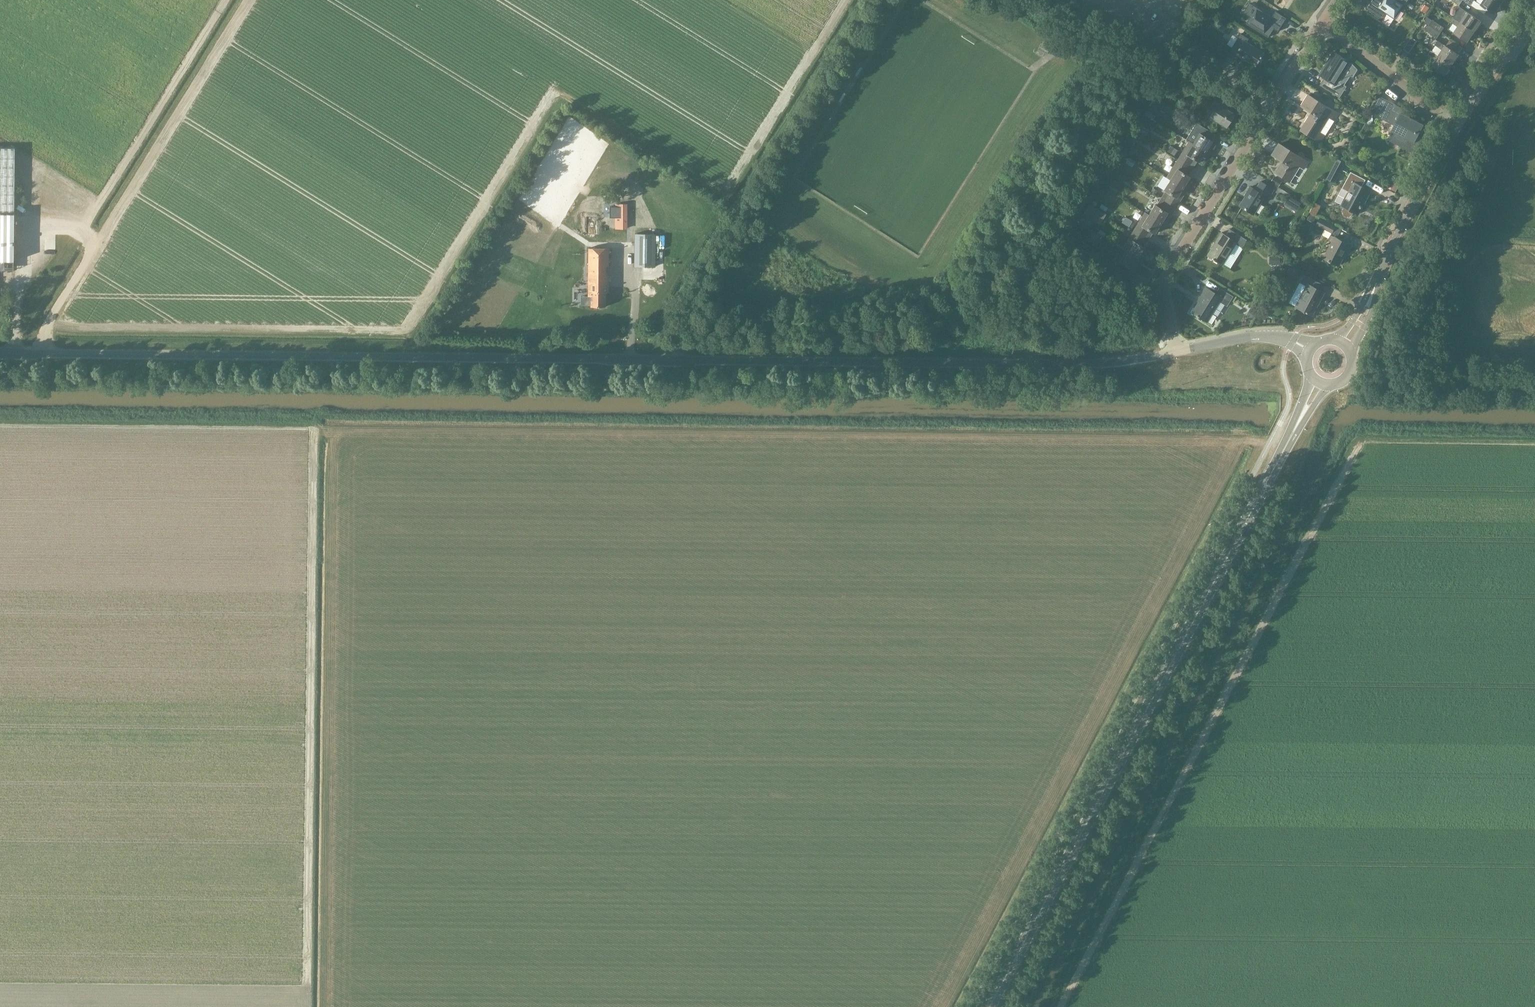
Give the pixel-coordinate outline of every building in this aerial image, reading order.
[(1366,8),(1377,16),(1376,17),(1383,22),(1387,15),(1395,20),(1406,4),(1399,0),(1383,0),(1382,1),(1380,0),(1371,0),(1366,8)] [(1500,0),(1479,0),(1478,1),(1482,4),(1482,5),(1495,14),(1503,2),(1500,0)] [(1278,31),(1286,18),(1275,12),(1272,17),(1249,3),(1244,12),(1251,17),(1247,23),(1268,37),(1274,28),(1278,31)] [(1461,23),(1474,31),(1481,21),(1468,12),(1460,7),(1458,11),(1465,17),(1461,23)] [(1474,31),(1461,23),(1454,17),(1451,21),(1459,27),(1454,33),(1468,41),(1474,31)] [(1429,25),(1441,33),(1444,28),(1433,20),(1429,25)] [(1437,38),(1441,33),(1429,25),(1426,30),(1437,38)] [(1256,66),(1264,53),(1247,42),(1249,39),(1241,34),(1232,48),(1237,52),(1236,54),(1256,66)] [(1404,50),(1408,52),(1410,53),(1417,41),(1412,38),(1404,50)] [(1439,56),(1452,65),(1459,54),(1446,45),(1446,46),(1438,40),(1435,45),(1443,50),(1439,56)] [(1452,65),(1439,56),(1431,51),(1428,55),(1436,60),(1432,66),(1445,75),(1452,65)] [(1349,62),(1350,61),(1335,52),(1328,63),(1327,62),(1319,75),(1324,78),(1320,85),(1340,97),(1346,86),(1344,85),(1350,76),(1353,76),(1358,69),(1352,62),(1351,63),(1349,62)] [(1237,105),(1230,101),(1218,94),(1209,107),(1214,110),(1209,117),(1226,127),(1233,114),(1231,112),(1235,107),(1235,108),(1237,105)] [(1334,119),(1338,113),(1309,95),(1302,106),(1313,112),(1301,130),(1320,142),(1324,135),(1320,132),(1329,117),(1334,119)] [(1401,107),(1397,105),(1380,96),(1372,111),(1382,116),(1381,118),(1395,126),(1392,131),(1395,132),(1391,140),(1413,152),(1422,138),(1421,138),(1418,137),(1424,125),(1399,112),(1401,107)] [(1150,105),(1158,111),(1163,105),(1155,99),(1150,105)] [(1140,124),(1150,131),(1155,123),(1145,116),(1140,124)] [(1188,141),(1209,154),(1219,137),(1204,128),(1200,134),(1199,133),(1192,143),(1188,141)] [(1206,158),(1209,154),(1188,141),(1177,159),(1192,168),(1193,167),(1197,161),(1198,162),(1202,155),(1206,158)] [(1303,169),(1308,162),(1279,144),(1272,155),(1282,161),(1275,173),(1289,181),(1298,166),(1303,169)] [(12,259),(14,147),(0,146),(0,259),(12,259)] [(1337,158),(1327,178),(1335,182),(1345,163),(1337,158)] [(1188,176),(1192,168),(1177,159),(1177,160),(1176,160),(1166,177),(1187,190),(1189,185),(1185,183),(1189,177),(1188,176)] [(1352,216),(1354,211),(1359,213),(1371,190),(1362,186),(1366,179),(1351,171),(1342,188),(1349,191),(1342,205),(1345,206),(1342,211),(1342,213),(1344,215),(1347,217),(1350,217),(1352,216)] [(1176,206),(1187,190),(1166,177),(1170,179),(1163,190),(1165,191),(1160,198),(1175,207),(1176,206)] [(1239,206),(1243,208),(1241,211),(1242,214),(1246,216),(1249,216),(1251,211),(1254,213),(1264,196),(1268,198),(1274,189),(1261,181),(1255,189),(1250,186),(1247,192),(1248,192),(1239,206)] [(1385,188),(1394,193),(1396,187),(1388,183),(1385,188)] [(1164,225),(1175,207),(1160,198),(1160,199),(1156,205),(1154,204),(1148,214),(1144,212),(1164,225)] [(626,204),(615,204),(615,206),(610,206),(610,216),(615,216),(615,228),(626,228),(626,204)] [(1376,219),(1380,214),(1375,210),(1371,215),(1376,219)] [(1162,229),(1164,225),(1144,212),(1133,229),(1133,231),(1148,240),(1148,239),(1149,239),(1153,232),(1154,233),(1158,227),(1162,229)] [(1324,257),(1330,261),(1331,260),(1338,264),(1343,255),(1345,257),(1351,245),(1337,237),(1341,230),(1335,227),(1336,225),(1320,217),(1316,224),(1332,232),(1328,240),(1332,242),(1324,257)] [(1242,247),(1247,239),(1229,228),(1225,235),(1221,232),(1208,254),(1222,263),(1235,243),(1242,247)] [(1143,247),(1148,240),(1133,231),(1122,248),(1142,261),(1145,257),(1141,254),(1145,248),(1143,247)] [(655,266),(655,233),(634,233),(634,266),(655,266)] [(20,262),(36,261),(35,239),(20,240),(20,262)] [(591,306),(596,306),(605,306),(605,292),(608,293),(609,248),(589,248),(588,296),(591,296),(591,306)] [(1132,278),(1142,261),(1122,248),(1121,249),(1125,251),(1119,262),(1120,262),(1116,268),(1132,278)] [(1320,300),(1324,292),(1317,289),(1321,283),(1304,274),(1300,282),(1306,286),(1296,306),(1311,314),(1319,299),(1320,300)] [(1227,306),(1233,296),(1221,288),(1217,294),(1205,287),(1199,297),(1201,298),(1192,312),(1196,315),(1198,317),(1198,316),(1206,321),(1219,301),(1227,306)] [(1245,317),(1252,322),(1258,311),(1251,307),(1245,317)]
